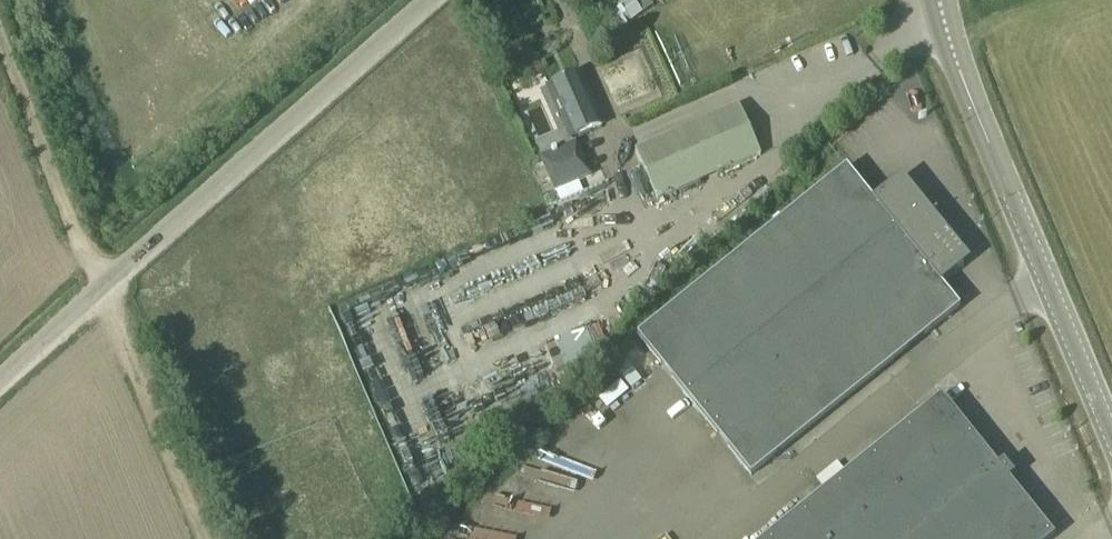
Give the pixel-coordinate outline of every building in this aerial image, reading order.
[(653,4),(650,0),(624,0),(608,13),(621,29),(653,4)] [(582,135),(602,126),(579,74),(549,87),(557,108),(571,139),(582,135)] [(739,105),(636,150),(657,200),(761,155),(739,105)] [(577,141),(539,157),(554,192),(592,176),(577,141)] [(638,336),(712,427),(751,476),(960,307),(941,284),(969,260),(902,176),(873,200),(847,168),(638,336)] [(552,339),(564,369),(599,355),(588,325),(552,339)] [(925,410),(765,538),(1051,538),(1055,536),(1009,479),(1014,475),(1003,462),(998,466),(942,396),(925,410)]
